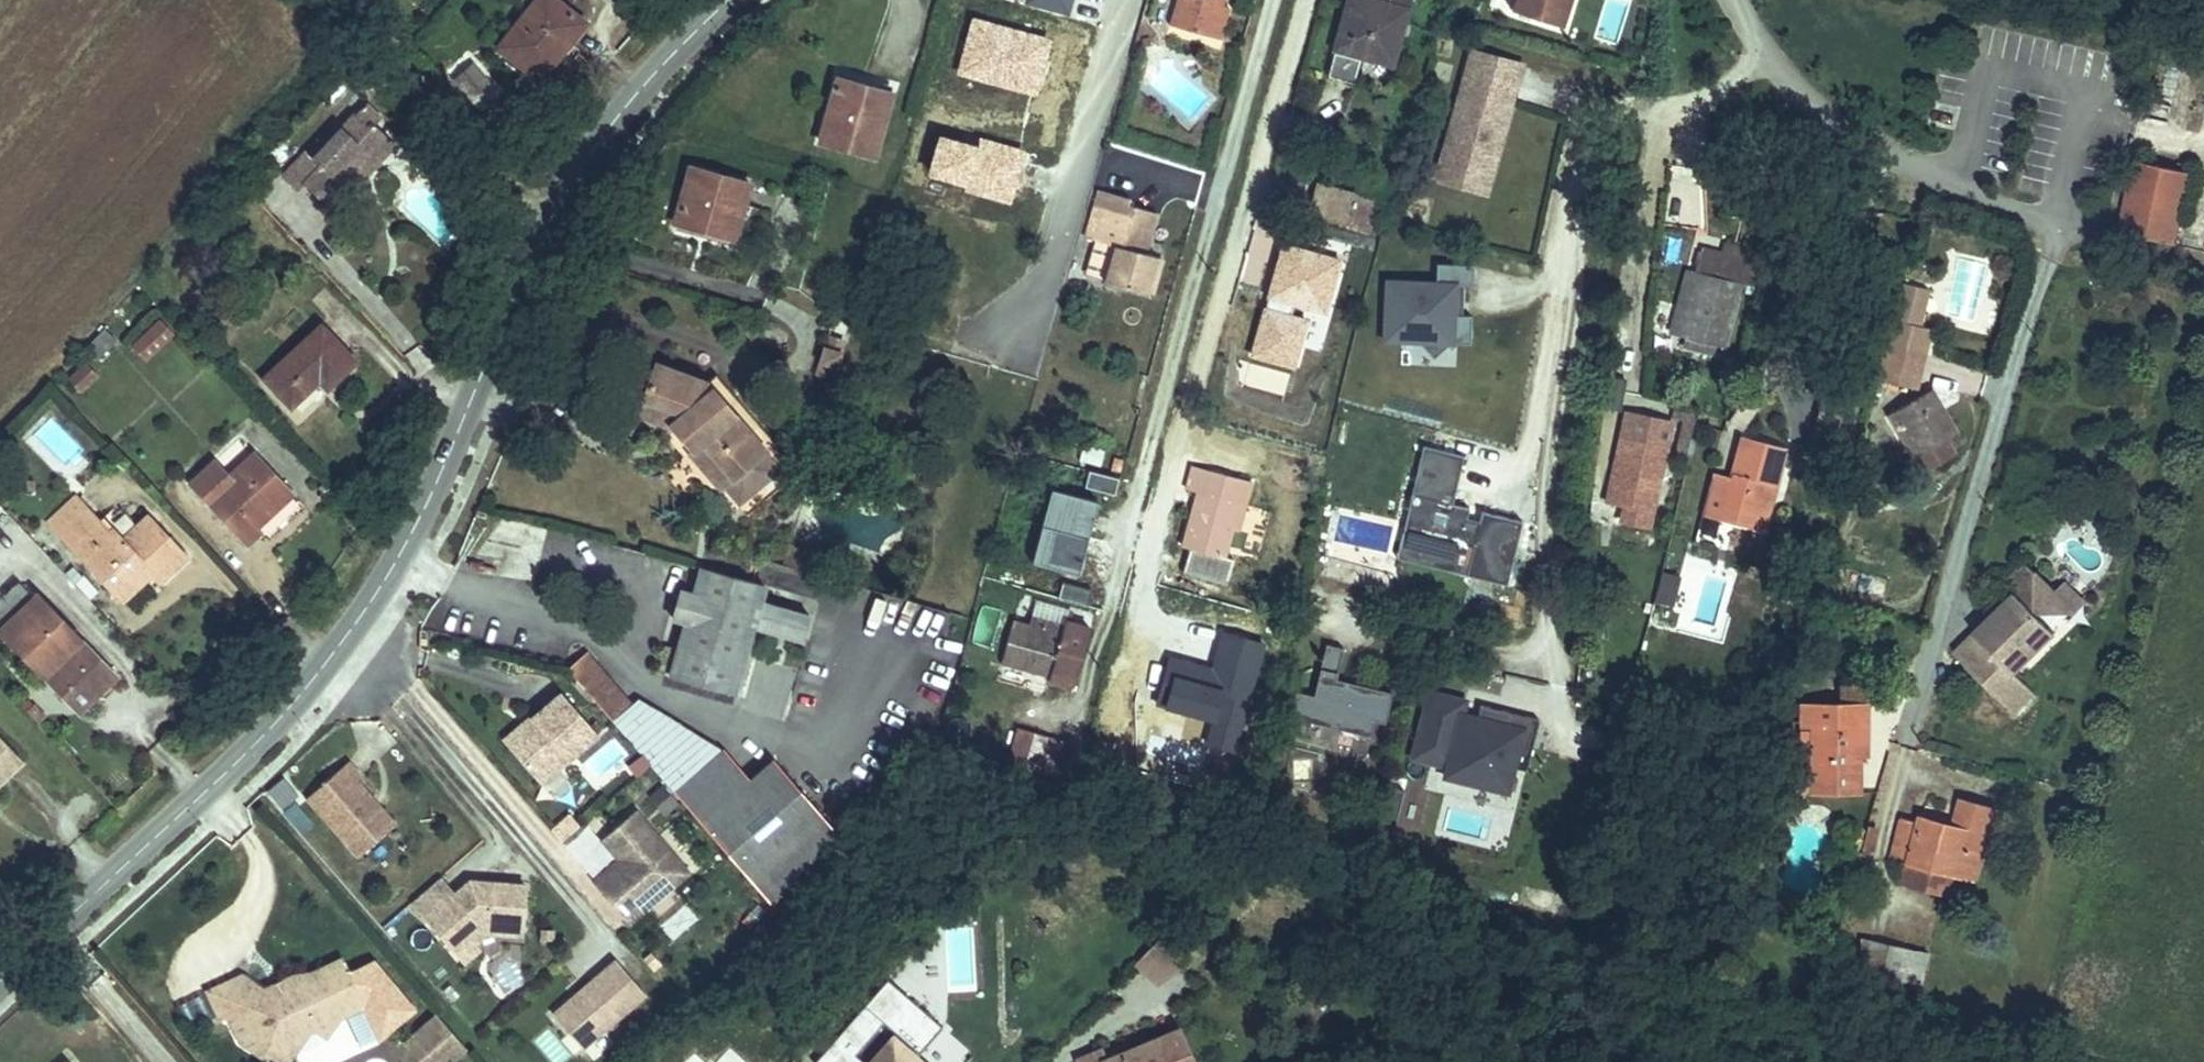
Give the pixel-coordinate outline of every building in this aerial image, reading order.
[(491,31),(537,62),(563,24),(559,21),(573,0),(513,0),(491,31)] [(1314,50),(1338,57),(1346,30),(1376,38),(1387,0),(1328,0),(1314,50)] [(1503,73),(1508,57),(1459,41),(1453,59),(1503,73)] [(466,49),(446,69),(473,98),(494,78),(466,49)] [(826,53),(810,118),(864,132),(880,67),(826,53)] [(1489,116),(1483,114),(1490,91),(1497,93),(1503,73),(1453,59),(1428,139),(1461,150),(1466,135),(1482,140),(1489,116)] [(1489,116),(1497,93),(1490,91),(1483,114),(1489,116)] [(283,173),(289,167),(321,199),(339,181),(332,174),(346,161),(344,159),(378,126),(359,107),(355,111),(342,97),(330,109),(328,106),(297,137),(295,134),(269,160),(283,173)] [(1473,167),(1482,140),(1466,135),(1461,150),(1428,139),(1424,151),(1473,167)] [(685,150),(671,210),(731,225),(746,164),(685,150)] [(1129,166),(1102,158),(1089,206),(1100,209),(1092,237),(1133,248),(1143,212),(1134,209),(1142,180),(1126,176),(1129,166)] [(2123,223),(2159,231),(2164,206),(2183,209),(2191,174),(2170,168),(2163,174),(2156,172),(2155,165),(2137,162),(2123,223)] [(1304,184),(1295,219),(1353,234),(1361,198),(1304,184)] [(2164,206),(2159,231),(2178,235),(2183,209),(2164,206)] [(1694,223),(1671,313),(1716,325),(1739,234),(1694,223)] [(1420,258),(1370,256),(1367,316),(1402,317),(1417,334),(1434,318),(1454,319),(1455,291),(1446,291),(1438,290),(1439,260),(1447,260),(1456,260),(1457,240),(1421,239),(1420,258)] [(1439,260),(1438,290),(1446,291),(1447,260),(1439,260)] [(1890,271),(1879,308),(1903,315),(1914,278),(1890,271)] [(1459,287),(1458,314),(1471,315),(1472,288),(1459,287)] [(340,337),(304,300),(248,354),(277,383),(300,360),(297,357),(303,351),(313,362),(340,337)] [(1861,368),(1900,378),(1916,318),(1903,315),(1879,308),(1877,307),(1861,368)] [(146,363),(173,335),(156,318),(129,346),(146,363)] [(682,410),(681,414),(712,451),(756,414),(701,349),(649,322),(627,373),(663,390),(682,410)] [(86,365),(66,380),(77,394),(97,379),(86,365)] [(1876,398),(1913,456),(1944,436),(1935,422),(1944,417),(1916,372),(1876,398)] [(1610,391),(1590,481),(1635,491),(1655,401),(1610,391)] [(1670,453),(1684,457),(1696,417),(1681,412),(1670,453)] [(1490,561),(1506,496),(1465,486),(1463,496),(1450,493),(1453,483),(1436,479),(1448,431),(1407,420),(1386,503),(1455,521),(1448,550),(1490,561)] [(272,460),(232,421),(181,471),(226,515),(238,503),(234,498),(272,460)] [(1703,458),(1691,504),(1712,509),(1716,495),(1745,503),(1755,469),(1767,473),(1776,436),(1734,425),(1724,463),(1703,458)] [(1241,453),(1198,443),(1193,462),(1184,460),(1171,516),(1210,526),(1216,500),(1222,476),(1234,479),(1241,453)] [(45,461),(16,493),(92,569),(120,540),(135,555),(163,526),(124,486),(100,510),(90,499),(76,512),(63,500),(74,490),(45,461)] [(1716,495),(1712,509),(1754,520),(1767,473),(1755,469),(1745,503),(1716,495)] [(1229,503),(1234,479),(1222,476),(1216,500),(1229,503)] [(1379,533),(1448,550),(1455,521),(1386,503),(1379,533)] [(1718,521),(1714,532),(1744,543),(1748,531),(1718,521)] [(2004,570),(1943,636),(2004,693),(2024,672),(2003,652),(2044,608),(2023,588),(2042,568),(2010,538),(1991,558),(2004,570)] [(690,539),(660,648),(723,665),(753,558),(690,539)] [(2042,568),(2023,588),(2066,589),(2078,576),(2055,555),(2042,568)] [(12,564),(0,575),(0,624),(51,676),(70,657),(75,661),(92,643),(57,609),(45,621),(25,600),(36,588),(12,564)] [(1002,573),(993,605),(1043,620),(1052,588),(1002,573)] [(1057,590),(1052,588),(1043,620),(1068,628),(1081,583),(1061,577),(1057,590)] [(57,609),(36,588),(25,600),(45,621),(57,609)] [(987,604),(978,636),(994,640),(1003,608),(987,604)] [(1368,696),(1376,666),(1320,651),(1327,621),(1310,616),(1297,668),(1279,663),(1268,705),(1288,710),(1293,694),(1353,709),(1357,694),(1368,696)] [(596,654),(576,631),(562,641),(582,665),(596,654)] [(596,654),(582,665),(609,697),(619,680),(596,654)] [(782,722),(798,671),(749,655),(733,706),(782,722)] [(70,657),(51,676),(56,680),(75,661),(70,657)] [(520,690),(493,713),(525,751),(582,701),(546,660),(516,686),(520,690)] [(1509,744),(1522,693),(1463,678),(1458,697),(1443,693),(1448,675),(1412,666),(1396,732),(1431,740),(1428,751),(1490,766),(1497,741),(1509,744)] [(619,680),(609,697),(666,765),(699,731),(709,721),(623,673),(619,680)] [(1798,763),(1843,762),(1842,701),(1851,701),(1850,681),(1787,682),(1787,701),(1796,700),(1798,763)] [(332,725),(290,761),(342,820),(379,787),(340,743),(344,738),(332,725)] [(699,731),(666,765),(693,799),(731,761),(699,731)] [(731,761),(693,799),(748,863),(815,793),(755,736),(731,761)] [(572,841),(608,883),(626,868),(623,849),(633,840),(652,846),(668,832),(614,770),(581,799),(598,819),(604,825),(596,832),(590,826),(572,841)] [(543,784),(552,800),(570,790),(561,773),(543,784)] [(1905,804),(1888,800),(1879,832),(1895,837),(1943,850),(1960,854),(1979,784),(1947,775),(1939,804),(1907,796),(1905,804)] [(598,819),(590,826),(596,832),(604,825),(598,819)] [(1938,868),(1943,850),(1895,837),(1890,855),(1938,868)] [(422,840),(392,863),(431,912),(446,900),(451,907),(465,895),(501,900),(506,852),(451,846),(450,857),(441,864),(436,858),(422,840)] [(623,849),(626,868),(652,846),(633,840),(623,849)] [(451,846),(436,858),(441,864),(450,857),(451,846)] [(446,900),(431,912),(441,924),(455,912),(451,907),(446,900)] [(1848,911),(1840,939),(1905,959),(1910,943),(1890,937),(1893,925),(1848,911)] [(624,952),(595,918),(531,973),(561,1007),(624,952)] [(1914,931),(1893,925),(1890,937),(1910,943),(1914,931)] [(334,1005),(345,989),(374,972),(350,930),(318,947),(298,955),(300,961),(301,968),(285,975),(275,970),(246,958),(215,975),(230,1002),(235,1000),(250,1024),(276,1039),(286,1022),(319,1004),(334,1005)] [(870,940),(861,987),(893,1016),(890,1019),(870,1001),(845,1028),(833,1017),(794,1022),(820,1047),(837,1029),(841,1033),(825,1050),(838,1061),(904,1061),(918,1046),(894,1023),(925,990),(870,940)] [(1159,990),(1179,970),(1152,942),(1131,963),(1159,990)] [(301,968),(300,961),(275,970),(285,975),(301,968)] [(457,1017),(429,986),(405,1006),(434,1038),(457,1017)] [(1056,1029),(1069,1061),(1071,1061),(1117,1045),(1133,1040),(1138,1054),(1173,1039),(1154,989),(1081,1019),(1056,1029)] [(434,1038),(405,1006),(397,1013),(425,1046),(434,1038)] [(1053,1019),(1056,1029),(1081,1019),(1077,1010),(1053,1019)] [(361,1012),(347,1017),(356,1041),(370,1035),(361,1012)] [(71,1047),(53,1026),(11,1061),(55,1061),(71,1047)] [(1133,1040),(1117,1045),(1122,1061),(1138,1054),(1133,1040)]
